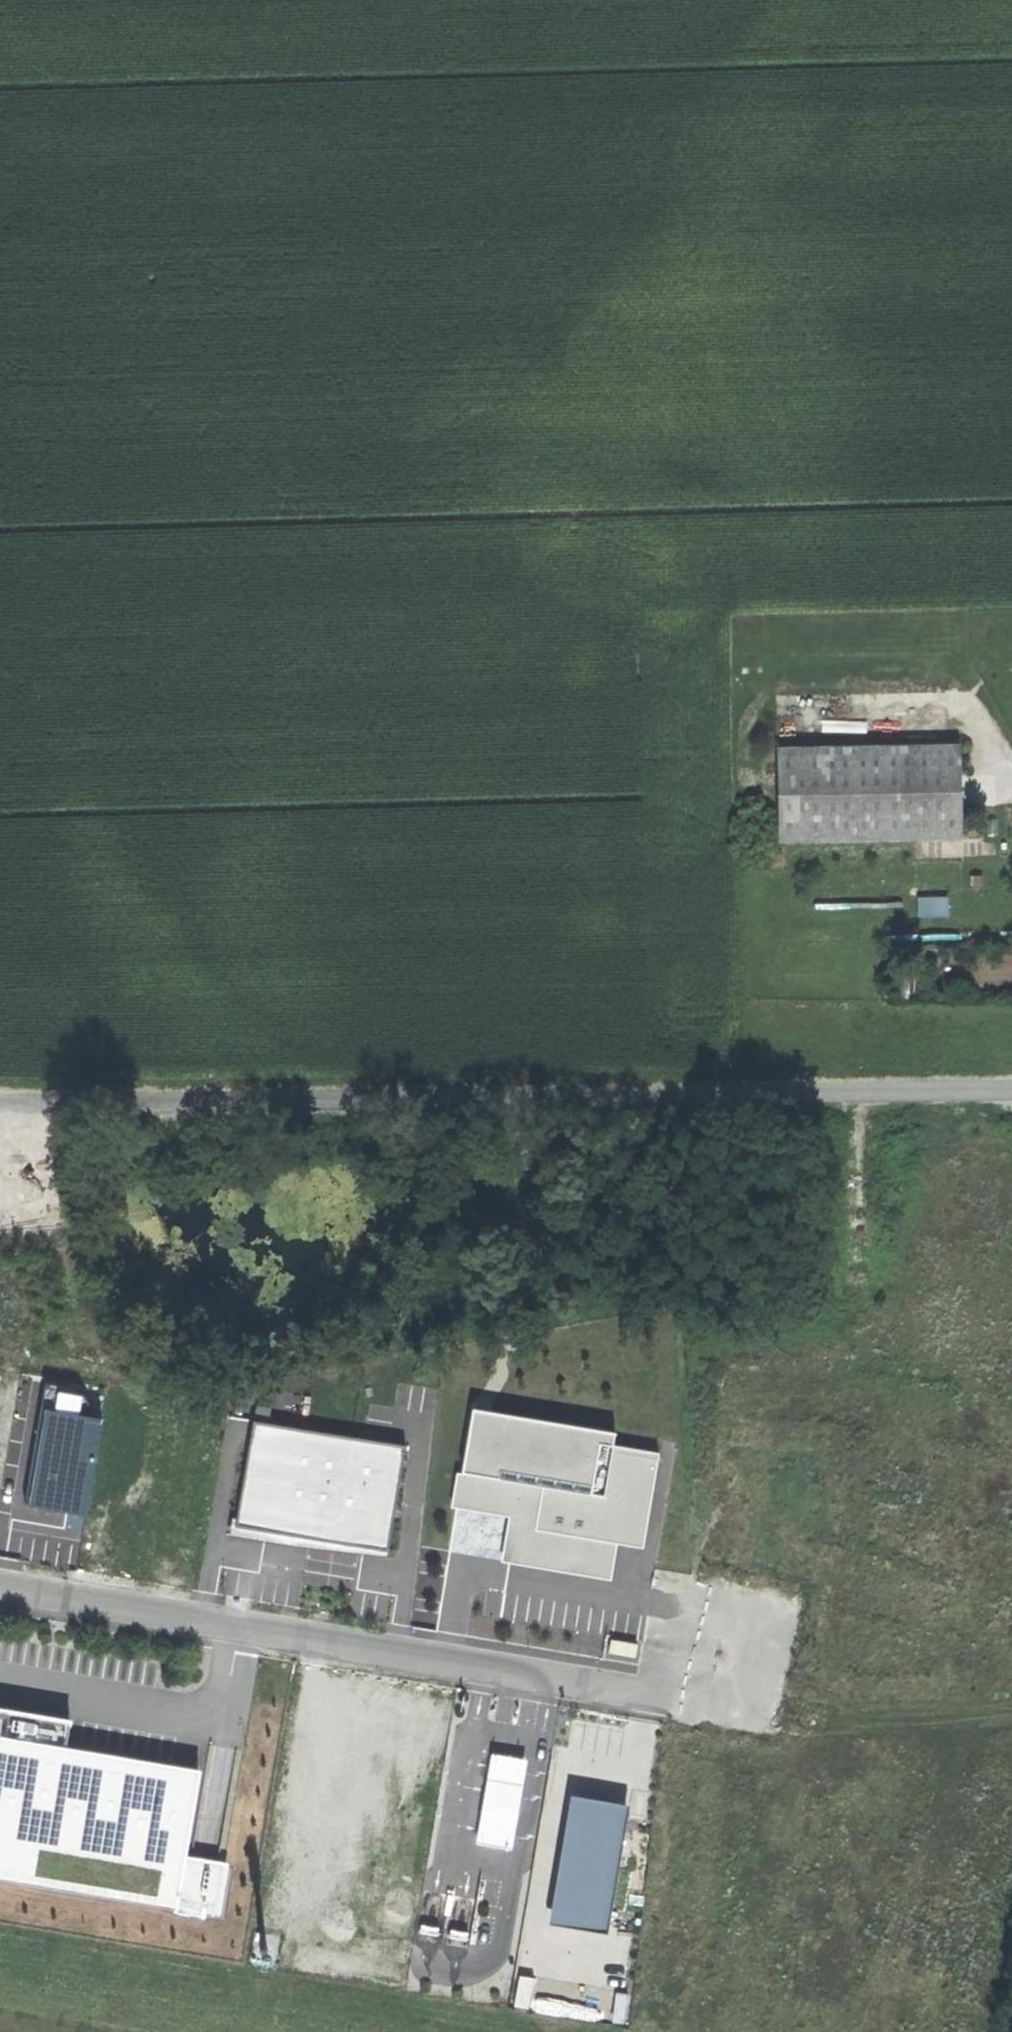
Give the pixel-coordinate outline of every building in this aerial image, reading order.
[(779,840),(960,836),(958,738),(777,740),(779,840)] [(613,1433),(473,1409),(462,1472),(456,1471),(450,1507),(509,1516),(501,1562),(560,1572),(610,1580),(616,1543),(641,1547),(657,1454),(611,1446),(613,1433)] [(404,1445),(252,1421),(237,1519),(231,1518),(229,1533),(260,1539),(308,1546),(362,1554),(372,1556),(386,1558),(404,1445)] [(182,1865),(184,1856),(198,1772),(171,1767),(79,1752),(64,1749),(68,1721),(0,1710),(0,1876),(219,1913),(226,1872),(182,1865)] [(571,1795),(568,1809),(627,1819),(630,1805),(608,1802),(571,1795)] [(627,1819),(568,1809),(551,1909),(610,1919),(627,1819)] [(227,1863),(184,1856),(182,1865),(226,1872),(227,1863)] [(607,1934),(610,1919),(551,1909),(548,1923),(607,1934)]
